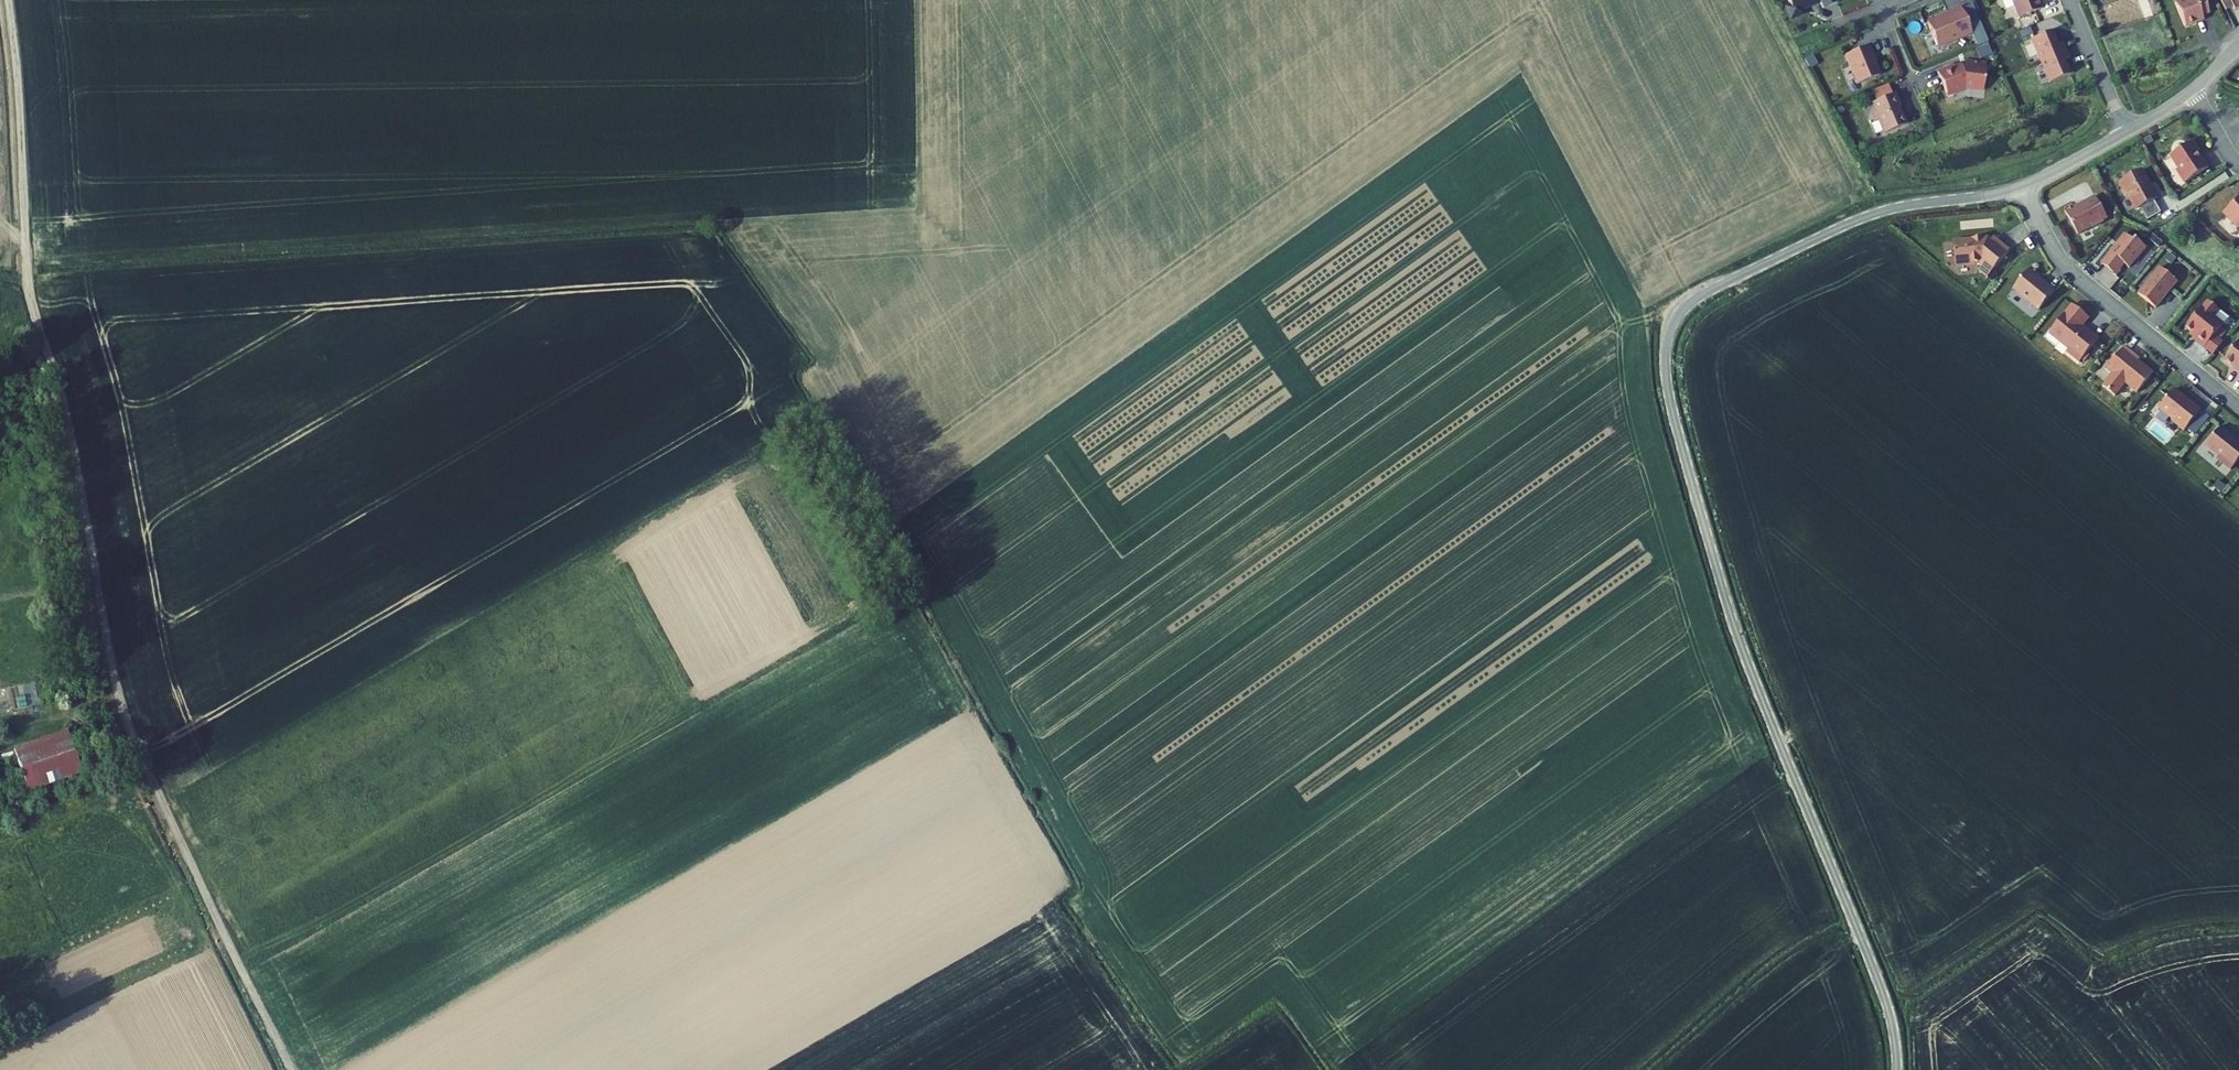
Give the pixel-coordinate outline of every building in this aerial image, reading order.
[(1823,9),(1838,3),(1837,0),(1788,0),(1790,5),(1786,7),(1791,19),(1803,14),(1801,10),(1820,2),(1823,9)] [(2018,18),(2043,8),(2039,0),(2037,0),(2010,0),(2018,18)] [(2209,13),(2203,0),(2183,0),(2174,4),(2184,27),(2196,22),(2195,21),(2202,19),(2201,17),(2209,13)] [(2226,11),(2233,8),(2234,11),(2238,10),(2238,0),(2220,0),(2226,11)] [(1972,4),(1961,8),(1972,34),(1977,47),(1988,42),(1972,4)] [(1957,40),(1972,34),(1961,8),(1949,13),(1950,15),(1939,19),(1939,18),(1927,23),(1937,47),(1957,39),(1957,40)] [(2019,32),(2022,39),(2030,35),(2027,29),(2019,32)] [(2032,39),(2041,61),(2066,50),(2063,42),(2058,44),(2052,30),(2032,39)] [(1874,57),(1869,45),(1845,55),(1858,85),(1880,75),(1876,65),(1874,64),(1872,59),(1874,57)] [(2066,50),(2041,61),(2050,82),(2070,74),(2064,60),(2069,58),(2066,50)] [(1983,88),(1987,64),(1966,61),(1965,64),(1962,64),(1955,67),(1952,66),(1937,72),(1947,95),(1952,93),(1952,94),(1965,89),(1980,91),(1983,88)] [(1901,107),(1895,93),(1871,103),(1873,108),(1870,109),(1875,122),(1878,120),(1884,134),(1907,124),(1902,113),(1901,114),(1899,108),(1901,107)] [(2199,151),(2193,143),(2171,158),(2179,170),(2179,174),(2186,185),(2209,169),(2204,162),(2202,161),(2198,155),(2199,151)] [(2143,172),(2119,185),(2126,197),(2129,198),(2135,209),(2141,210),(2143,210),(2155,203),(2160,200),(2155,192),(2151,192),(2148,186),(2149,184),(2143,172)] [(2076,208),(2065,214),(2078,237),(2092,229),(2093,230),(2108,221),(2095,198),(2084,204),(2083,207),(2078,211),(2076,208)] [(2224,214),(2233,223),(2236,223),(2238,225),(2238,198),(2224,214)] [(2159,210),(2155,203),(2143,210),(2147,217),(2159,210)] [(2126,236),(2102,266),(2116,277),(2121,271),(2125,266),(2130,270),(2148,250),(2136,241),(2135,243),(2126,236)] [(1999,240),(1952,242),(1953,269),(1979,267),(1979,278),(2001,277),(1999,240)] [(2166,260),(2172,265),(2176,259),(2171,255),(2166,260)] [(2171,293),(2178,283),(2161,269),(2139,296),(2157,310),(2167,297),(2167,295),(2169,293),(2170,293),(2171,293)] [(2041,278),(2031,270),(2014,291),(2041,312),(2056,293),(2046,284),(2043,285),(2039,281),(2041,278)] [(2193,338),(2205,348),(2215,336),(2221,328),(2223,326),(2214,318),(2219,311),(2208,302),(2186,328),(2195,335),(2193,338)] [(2090,320),(2073,307),(2052,334),(2060,341),(2060,344),(2070,351),(2068,354),(2081,364),(2099,342),(2084,329),(2084,328),(2090,320)] [(2223,326),(2229,319),(2219,311),(2214,318),(2223,326)] [(2215,336),(2220,340),(2227,333),(2221,328),(2215,336)] [(2226,360),(2238,371),(2238,344),(2226,360)] [(2125,349),(2108,370),(2115,375),(2104,388),(2117,398),(2127,385),(2139,395),(2155,375),(2139,362),(2137,364),(2135,362),(2138,358),(2125,349)] [(2186,399),(2176,391),(2161,409),(2175,421),(2174,422),(2186,432),(2203,412),(2192,402),(2191,404),(2186,400),(2186,399)] [(2208,447),(2221,457),(2219,460),(2233,472),(2238,464),(2238,440),(2237,439),(2236,440),(2231,437),(2231,434),(2223,428),(2208,447)] [(77,772),(73,750),(16,761),(20,783),(77,772)]
